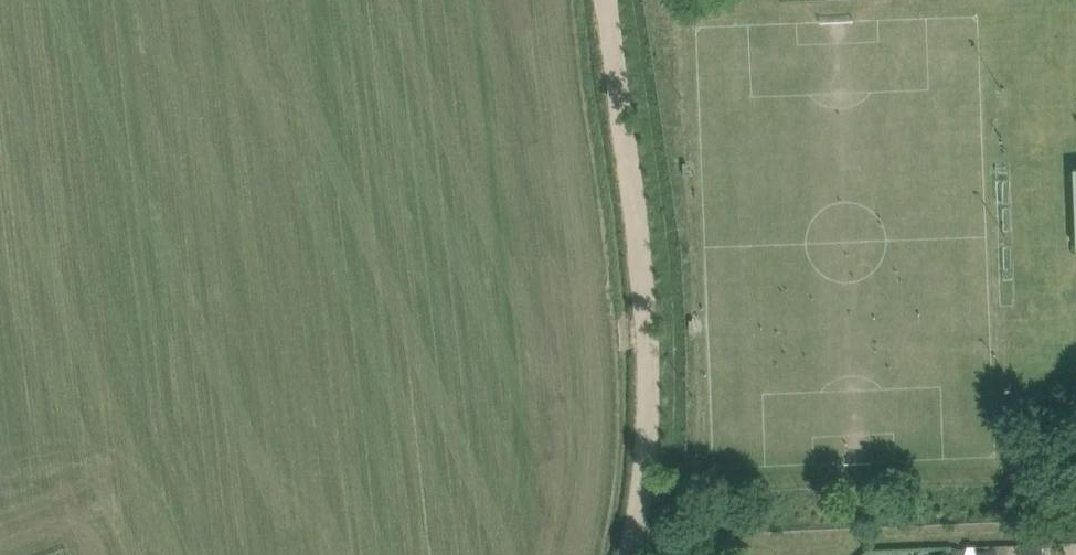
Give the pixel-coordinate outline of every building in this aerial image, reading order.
[(1024,554),(1044,554),(1041,546),(1022,546),(1024,554)] [(965,554),(977,554),(975,547),(967,547),(965,554)]
